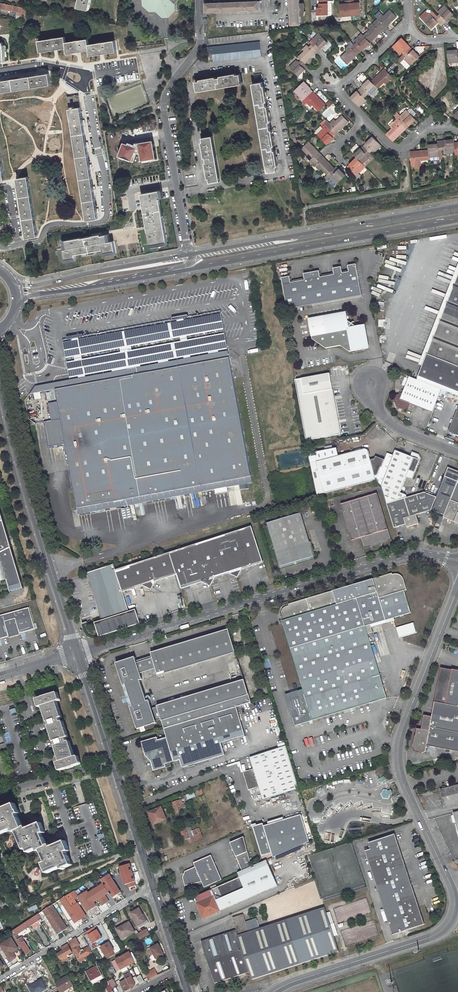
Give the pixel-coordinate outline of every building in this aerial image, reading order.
[(77,8),(89,10),(91,0),(79,0),(77,8)] [(156,11),(162,16),(169,16),(175,9),(175,3),(178,0),(152,0),(156,4),(156,11)] [(292,25),(301,24),(301,16),(304,16),(305,11),(304,11),(304,7),(305,7),(304,3),(300,3),(300,0),(291,0),(292,25)] [(361,15),(360,3),(354,3),(354,0),(350,1),(351,15),(361,15)] [(260,1),(206,3),(206,12),(260,10),(260,1)] [(351,15),(350,1),(346,1),(346,4),(340,4),(341,16),(351,15)] [(25,14),(26,8),(0,3),(0,8),(25,14)] [(325,3),(320,4),(320,7),(317,8),(318,15),(329,15),(328,3),(325,3)] [(438,15),(435,17),(442,24),(444,22),(445,22),(452,15),(442,6),(435,13),(438,15)] [(386,27),(385,26),(389,22),(390,23),(397,17),(390,10),(383,16),(381,14),(377,19),(379,20),(377,23),(383,30),(386,27)] [(427,14),(420,21),(429,30),(436,23),(439,26),(442,24),(435,17),(433,19),(427,14)] [(376,37),(375,36),(379,31),(381,32),(383,30),(377,23),(374,25),(372,23),(367,28),(369,30),(363,35),(370,43),(376,37)] [(313,42),(311,44),(318,51),(320,49),(327,42),(318,33),(311,40),(313,42)] [(356,42),(354,44),(360,51),(363,49),(370,43),(363,35),(361,33),(354,40),(356,42)] [(65,37),(38,41),(40,52),(66,48),(67,54),(90,50),(91,55),(116,51),(114,40),(89,44),(88,39),(66,43),(65,37)] [(410,47),(407,45),(408,45),(401,37),(392,47),(399,54),(401,52),(403,54),(410,47)] [(346,51),(340,57),(347,65),(354,59),(352,57),(357,53),(358,54),(360,51),(354,44),(349,39),(346,42),(349,45),(345,50),(346,51)] [(260,43),(212,48),(207,48),(209,60),(214,59),(214,62),(261,58),(260,43)] [(303,51),(297,57),(300,60),(304,64),(310,58),(309,57),(314,53),(315,54),(318,51),(311,44),(308,47),(306,45),(302,49),(303,51)] [(410,47),(403,54),(405,57),(403,59),(410,66),(419,56),(413,49),(412,50),(410,47)] [(447,51),(448,64),(457,64),(457,51),(447,51)] [(295,60),(289,67),(298,76),(305,70),(304,69),(307,67),(304,64),(300,60),(298,62),(295,60)] [(386,84),(390,80),(392,82),(395,80),(391,75),(384,68),(381,71),(382,72),(378,76),(377,75),(370,81),(377,88),(384,82),(386,84)] [(0,81),(0,93),(50,85),(49,74),(0,81)] [(226,76),(224,76),(224,77),(211,80),(210,78),(209,78),(209,77),(206,78),(206,79),(204,79),(204,81),(196,82),(197,92),(243,84),(243,82),(241,82),(240,74),(232,76),(231,75),(229,75),(229,74),(225,75),(226,76)] [(368,79),(361,86),(362,86),(359,88),(366,95),(368,93),(371,95),(377,88),(370,81),(368,79)] [(303,81),(297,87),(294,91),(301,98),(299,99),(301,102),(305,98),(312,91),(303,81)] [(275,155),(272,141),(274,141),(273,140),(274,139),(274,136),(273,136),(273,134),(271,135),(268,118),(270,117),(270,116),(271,116),(270,112),(269,112),(269,111),(267,111),(265,98),(267,97),(266,96),(267,96),(267,92),(266,92),(266,91),(264,91),(263,82),(253,84),(267,172),(277,171),(276,162),(277,162),(277,160),(278,160),(277,156),(276,156),(276,155),(275,155)] [(366,100),(363,98),(366,95),(359,88),(357,91),(356,91),(350,97),(359,107),(366,100)] [(294,91),(291,93),(298,100),(299,99),(301,98),(294,91)] [(312,91),(305,98),(301,102),(304,104),(306,103),(310,107),(312,105),(318,112),(325,105),(319,98),(318,100),(314,95),(315,94),(312,91)] [(78,95),(67,97),(87,219),(97,218),(78,95)] [(402,119),(399,121),(406,129),(408,126),(415,119),(406,110),(399,117),(402,119)] [(323,123),(335,135),(338,133),(337,131),(341,128),(342,129),(349,122),(342,115),(336,121),(334,119),(329,124),(326,121),(325,119),(322,122),(323,123)] [(399,135),(398,134),(402,130),(403,131),(406,129),(399,121),(396,124),(395,122),(390,126),(392,128),(385,134),(392,141),(399,135)] [(323,123),(321,125),(324,129),(317,135),(326,145),(335,135),(323,123)] [(203,148),(202,149),(202,152),(204,152),(204,154),(205,154),(207,167),(206,167),(206,169),(205,169),(205,173),(207,172),(207,174),(209,174),(210,182),(220,181),(212,136),(203,138),(204,146),(202,147),(203,148)] [(372,136),(365,143),(365,144),(363,146),(370,153),(372,151),(374,153),(381,146),(372,136)] [(444,141),(440,141),(441,151),(445,151),(445,154),(455,153),(454,143),(454,140),(444,141)] [(128,144),(124,143),(120,155),(132,160),(135,152),(138,153),(141,152),(142,160),(156,158),(153,141),(139,143),(136,142),(135,144),(129,142),(128,144)] [(441,151),(440,141),(437,141),(437,144),(428,145),(428,151),(429,158),(438,158),(438,151),(441,151)] [(317,154),(313,150),(314,149),(308,142),(301,149),(307,155),(305,157),(310,161),(309,162),(311,165),(321,155),(319,152),(317,154)] [(356,144),(350,150),(354,153),(359,148),(356,144)] [(369,157),(367,155),(370,153),(363,146),(360,148),(353,155),(356,157),(362,164),(369,157)] [(409,152),(411,168),(414,168),(414,164),(420,164),(421,161),(429,161),(429,158),(428,151),(419,151),(419,153),(413,153),(413,152),(409,152)] [(321,155),(311,165),(314,167),(315,167),(319,171),(321,169),(327,175),(329,173),(334,168),(328,162),(327,163),(322,159),(324,158),(321,155)] [(349,165),(347,167),(354,174),(356,172),(358,174),(365,167),(362,164),(356,157),(349,164),(349,165)] [(331,176),(329,178),(336,185),(345,176),(336,166),(334,168),(329,173),(331,176)] [(28,176),(17,178),(26,237),(37,236),(28,176)] [(159,190),(141,193),(147,228),(148,228),(149,231),(147,231),(150,245),(166,242),(159,198),(160,197),(159,190)] [(63,248),(65,259),(76,257),(75,253),(103,248),(104,252),(115,250),(113,240),(108,241),(106,235),(93,237),(92,235),(81,238),(81,237),(65,240),(67,248),(63,248)] [(287,310),(361,297),(356,265),(347,267),(349,273),(342,275),(341,268),(333,270),(334,276),(320,279),(319,272),(303,275),(304,281),(290,284),(289,278),(281,279),(287,310)] [(457,373),(457,275),(425,360),(457,373)] [(339,346),(348,352),(368,349),(363,326),(355,327),(352,325),(354,323),(352,322),(350,324),(347,322),(345,314),(308,320),(311,339),(325,349),(339,346)] [(252,483),(227,351),(112,372),(110,375),(111,379),(89,383),(89,382),(85,380),(80,381),(77,384),(77,385),(55,389),(57,402),(48,403),(51,421),(44,422),(48,447),(65,444),(78,514),(122,506),(121,500),(129,499),(132,498),(151,495),(152,501),(165,499),(164,492),(179,489),(180,496),(239,485),(248,483),(252,483)] [(425,360),(417,380),(442,389),(457,396),(457,373),(425,360)] [(112,372),(35,386),(30,394),(34,393),(37,393),(55,389),(77,385),(77,384),(80,381),(85,380),(89,382),(89,383),(111,379),(110,375),(112,372)] [(295,380),(306,442),(341,435),(330,374),(295,380)] [(410,404),(432,413),(442,389),(417,380),(411,377),(410,377),(404,391),(402,390),(401,394),(397,395),(395,402),(397,407),(403,409),(409,407),(410,404)] [(450,432),(457,435),(457,410),(450,432)] [(336,448),(308,456),(316,497),(376,481),(381,486),(394,455),(387,454),(385,461),(375,458),(375,460),(370,461),(368,451),(364,450),(339,457),(336,448)] [(400,492),(407,476),(412,479),(421,457),(420,454),(413,451),(411,456),(396,450),(394,455),(381,486),(386,503),(407,497),(406,495),(400,492)] [(436,497),(424,492),(407,497),(386,503),(394,528),(405,525),(406,528),(418,524),(416,515),(431,510),(444,515),(443,518),(457,524),(457,471),(456,472),(453,471),(453,469),(448,467),(436,497)] [(165,499),(180,496),(179,489),(164,492),(165,499)] [(341,504),(352,541),(361,538),(364,549),(370,547),(369,545),(371,544),(372,546),(377,545),(380,547),(382,543),(391,540),(377,494),(367,497),(366,495),(360,496),(360,499),(341,504)] [(151,495),(132,498),(133,504),(152,501),(151,495)] [(4,575),(8,589),(21,585),(0,511),(0,576),(4,575)] [(310,542),(301,513),(268,523),(276,552),(280,567),(314,557),(310,542)] [(253,526),(115,570),(122,591),(142,585),(148,588),(150,584),(152,585),(154,586),(157,580),(177,574),(182,588),(202,582),(208,585),(210,581),(213,583),(216,577),(229,573),(235,576),(237,572),(240,574),(243,569),(264,562),(253,526)] [(314,557),(280,567),(281,568),(314,558),(314,557)] [(86,573),(101,621),(98,622),(99,625),(95,627),(97,634),(101,633),(102,636),(136,625),(135,622),(139,620),(137,613),(133,615),(132,611),(129,612),(122,591),(115,570),(113,564),(86,573)] [(391,574),(373,580),(288,607),(289,607),(286,608),(284,609),(283,611),(282,612),(281,614),(281,616),(281,617),(281,618),(283,618),(284,622),(282,623),(313,722),(388,699),(368,635),(373,634),(371,626),(410,613),(403,592),(406,591),(403,580),(402,578),(401,577),(399,576),(396,575),(395,575),(394,575),(392,576),(391,574)] [(0,616),(0,639),(11,636),(10,635),(20,633),(20,634),(36,629),(30,608),(0,616)] [(416,633),(413,623),(395,629),(398,639),(416,633)] [(236,653),(229,630),(152,653),(154,660),(156,669),(159,676),(236,653)] [(138,729),(157,723),(157,721),(152,708),(150,700),(147,701),(141,680),(143,679),(141,674),(138,665),(136,657),(117,663),(124,686),(126,685),(135,711),(132,711),(138,729)] [(154,660),(138,665),(141,674),(156,669),(154,660)] [(452,669),(452,670),(441,668),(432,717),(424,715),(421,730),(420,735),(418,735),(417,735),(416,735),(416,736),(415,736),(415,737),(413,747),(415,750),(419,751),(422,754),(426,752),(427,746),(457,752),(457,670),(452,669)] [(162,719),(165,728),(237,707),(252,702),(245,680),(158,706),(162,719)] [(62,718),(57,702),(60,701),(57,692),(36,699),(39,708),(42,707),(60,762),(57,763),(60,771),(81,764),(78,756),(75,757),(70,741),(67,743),(65,738),(69,737),(63,721),(60,723),(59,719),(62,718)] [(158,706),(152,708),(157,721),(162,719),(158,706)] [(245,736),(237,707),(165,728),(164,729),(167,738),(158,740),(157,737),(142,742),(146,756),(151,761),(153,763),(155,768),(166,764),(170,763),(180,760),(183,768),(225,755),(222,743),(245,736)] [(312,738),(304,740),(306,747),(314,745),(312,738)] [(286,746),(250,757),(254,769),(255,771),(253,771),(252,769),(243,772),(249,790),(259,787),(263,800),(299,788),(286,746)] [(153,763),(151,761),(153,768),(154,771),(167,767),(166,764),(155,768),(153,763)] [(440,789),(445,807),(457,804),(457,784),(440,789)] [(393,794),(391,790),(387,792),(387,791),(384,791),(381,794),(383,799),(388,799),(389,797),(389,796),(393,794)] [(181,800),(173,803),(178,814),(182,812),(182,811),(187,810),(184,803),(182,803),(181,800)] [(13,828),(14,831),(17,830),(25,849),(27,848),(29,852),(38,848),(39,851),(41,849),(46,861),(43,862),(47,873),(61,867),(62,869),(66,868),(65,867),(72,864),(67,852),(70,850),(66,840),(52,846),(51,844),(48,845),(43,833),(46,832),(42,822),(28,827),(26,825),(24,826),(18,813),(21,812),(19,809),(16,802),(3,807),(2,805),(0,806),(0,833),(13,828)] [(274,857),(310,842),(302,814),(265,826),(264,823),(257,825),(254,826),(255,830),(262,855),(272,853),(274,857)] [(189,826),(181,830),(185,840),(189,839),(191,843),(203,838),(202,834),(195,837),(195,835),(193,836),(189,826)] [(370,848),(364,849),(392,934),(424,923),(410,880),(411,880),(410,877),(409,878),(395,833),(368,841),(370,848)] [(243,871),(252,867),(244,837),(231,842),(243,871)] [(205,887),(222,879),(212,855),(194,862),(196,867),(186,871),(183,877),(185,886),(202,881),(205,887)] [(268,860),(259,863),(252,867),(243,871),(239,872),(241,877),(195,897),(204,917),(279,885),(268,860)] [(118,865),(124,888),(135,886),(129,863),(118,865)] [(99,878),(110,898),(120,893),(109,873),(99,878)] [(102,884),(80,897),(88,911),(96,906),(94,901),(99,899),(102,905),(109,901),(105,894),(107,893),(102,884)] [(74,890),(60,899),(76,923),(80,920),(86,916),(78,902),(75,898),(77,896),(74,890)] [(52,905),(47,908),(63,931),(67,928),(53,907),(52,905)] [(268,975),(339,951),(325,906),(260,927),(257,918),(246,921),(244,914),(233,917),(237,929),(201,940),(215,983),(246,974),(250,977),(251,976),(253,980),(268,975)] [(63,931),(47,908),(40,913),(41,915),(44,913),(52,925),(55,930),(58,934),(63,931)] [(138,909),(130,914),(137,926),(145,922),(142,915),(138,909)] [(40,913),(25,922),(28,927),(41,918),(40,916),(41,915),(40,913)] [(145,922),(137,926),(138,929),(148,924),(143,915),(142,915),(145,922)] [(124,925),(116,930),(121,939),(134,932),(128,921),(123,924),(124,925)] [(17,934),(28,927),(25,922),(11,931),(16,940),(19,938),(17,934)] [(90,944),(101,939),(103,942),(109,939),(101,924),(83,932),(90,944)] [(145,929),(136,935),(139,940),(148,935),(145,929)] [(11,938),(1,945),(10,961),(16,958),(18,962),(20,960),(18,956),(21,955),(11,938)] [(22,938),(17,941),(26,954),(30,951),(22,938)] [(100,947),(107,959),(114,955),(111,950),(113,949),(109,942),(100,947)] [(62,949),(60,949),(61,951),(57,954),(61,963),(68,959),(66,955),(72,952),(67,943),(61,947),(62,949)] [(158,944),(148,949),(151,956),(154,954),(156,958),(163,954),(158,944)] [(78,946),(72,948),(78,960),(91,953),(88,947),(81,951),(78,946)] [(129,952),(115,960),(111,962),(116,972),(124,967),(132,963),(134,962),(129,952)] [(159,972),(169,968),(167,962),(157,966),(159,972)] [(103,978),(96,965),(86,971),(92,983),(93,983),(103,978)] [(144,974),(148,980),(157,975),(154,969),(144,974)] [(123,980),(122,980),(122,982),(120,983),(124,991),(131,988),(131,989),(133,988),(135,984),(138,983),(139,984),(144,982),(140,975),(136,978),(135,977),(132,978),(128,970),(123,973),(126,980),(124,981),(123,980)] [(67,977),(55,983),(57,987),(69,980),(67,977)] [(28,986),(31,991),(39,991),(46,988),(41,979),(28,986)] [(57,987),(58,988),(60,991),(62,991),(72,986),(71,983),(70,981),(69,980),(57,987)]
